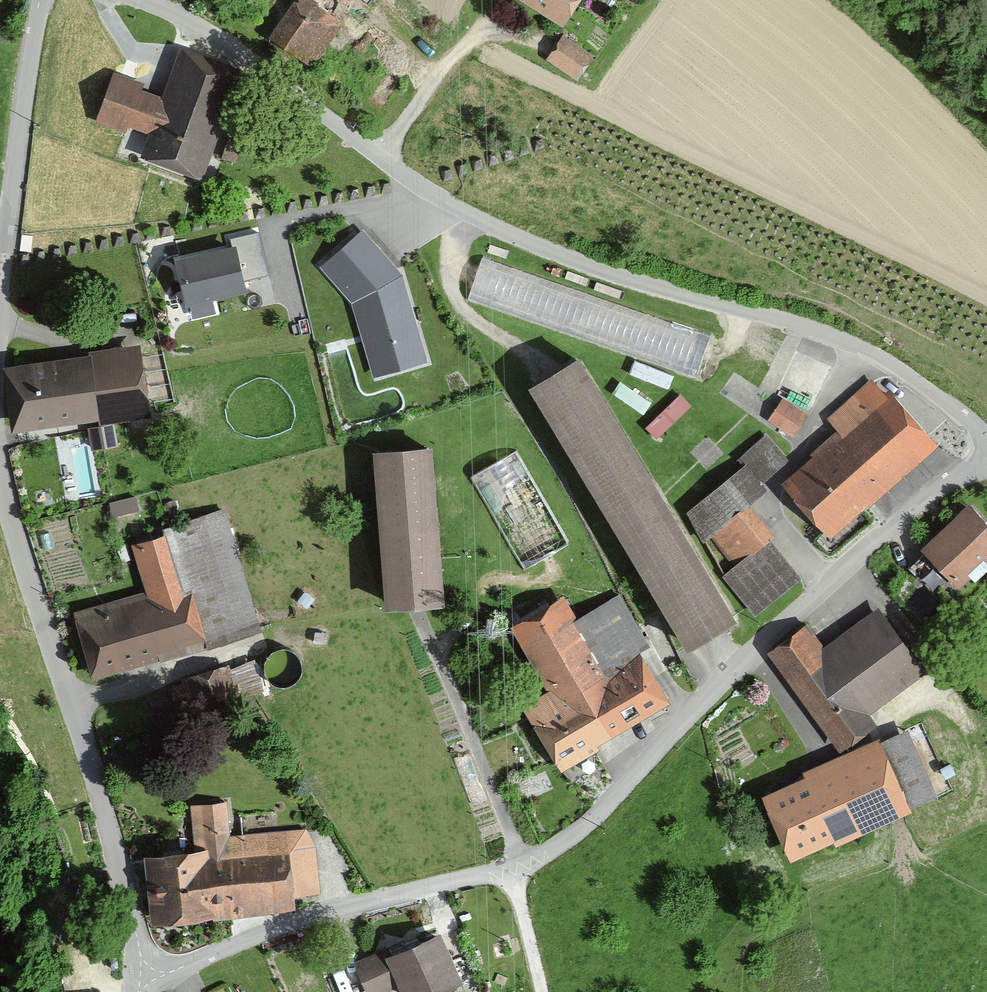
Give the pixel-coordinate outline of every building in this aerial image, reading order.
[(305,0),(299,0),(271,40),(315,71),(345,29),(305,0)] [(566,28),(583,0),(519,0),(566,28)] [(593,59),(561,39),(548,62),(579,81),(593,59)] [(181,48),(162,99),(143,92),(144,87),(115,76),(97,126),(128,137),(130,130),(148,136),(140,158),(204,181),(244,71),(181,48)] [(403,272),(362,227),(322,263),(354,298),(375,372),(426,358),(403,272)] [(234,240),(176,254),(191,317),(216,311),(211,291),(245,283),(234,240)] [(710,331),(484,255),(469,298),(696,374),(710,331)] [(103,428),(154,420),(142,347),(90,355),(91,358),(5,372),(16,436),(102,423),(103,428)] [(743,618),(583,357),(534,387),(693,648),(743,618)] [(828,421),(839,433),(813,457),(816,460),(787,486),(834,538),(935,447),(874,380),(828,421)] [(648,432),(658,443),(692,410),(681,399),(648,432)] [(806,418),(782,404),(770,424),(793,438),(806,418)] [(744,471),(689,517),(724,581),(756,619),(802,580),(771,543),(776,539),(751,509),(768,495),(762,487),(789,465),(767,438),(737,463),(744,471)] [(448,603),(436,446),(377,450),(389,608),(448,603)] [(566,542),(515,453),(473,478),(524,566),(566,542)] [(959,587),(986,560),(986,523),(970,505),(923,550),(959,587)] [(259,634),(226,510),(166,526),(169,534),(134,544),(147,593),(77,612),(96,679),(259,634)] [(651,653),(621,597),(577,620),(566,599),(514,628),(549,693),(525,705),(561,771),(599,751),(597,747),(672,707),(645,657),(651,653)] [(825,650),(808,628),(769,657),(841,755),(879,726),(872,716),(927,676),(878,610),(825,650)] [(238,701),(228,666),(185,679),(195,714),(238,701)] [(938,801),(910,735),(882,747),(880,742),(803,775),(805,779),(764,797),(791,861),(833,843),(836,850),(913,818),(911,812),(938,801)] [(195,852),(147,856),(153,923),(295,910),(294,898),(320,896),(314,831),(232,839),(228,803),(191,807),(195,852)] [(442,935),(388,958),(385,951),(356,964),(368,991),(391,991),(401,988),(402,991),(447,991),(464,984),(442,935)]
